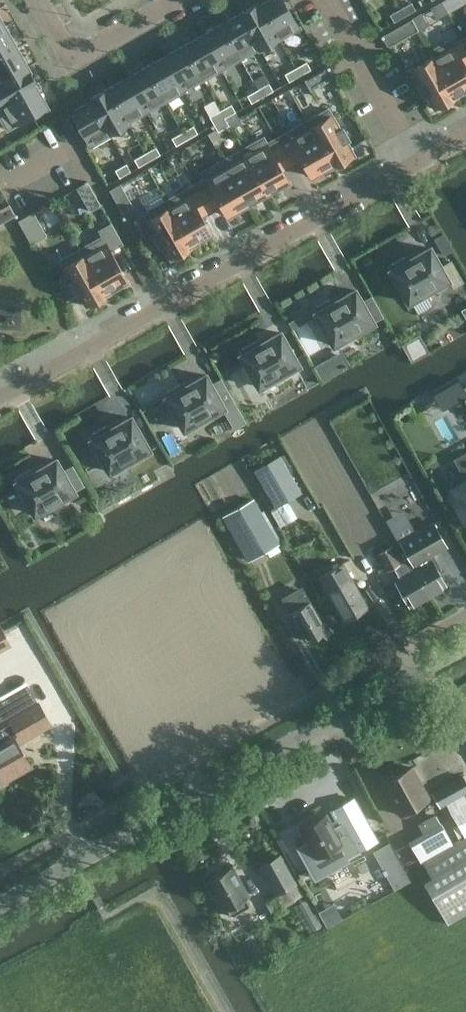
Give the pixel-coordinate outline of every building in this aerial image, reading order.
[(259,1),(259,2),(279,38),(299,27),(284,0),(267,0),(261,3),(259,1)] [(443,1),(431,8),(436,15),(447,9),(443,1)] [(279,38),(259,2),(240,12),(260,49),(279,38)] [(411,2),(400,8),(405,15),(416,9),(411,2)] [(390,14),(394,22),(405,15),(400,8),(390,14)] [(260,49),(240,12),(221,23),(240,57),(258,47),(259,49),(260,49)] [(383,35),(389,46),(391,45),(418,29),(412,19),(385,34),(384,34),(383,35)] [(240,57),(221,23),(202,34),(221,68),(240,57)] [(16,47),(6,28),(0,31),(0,56),(16,47)] [(221,68),(202,34),(183,44),(203,79),(221,68)] [(464,39),(454,45),(451,38),(430,50),(456,96),(465,91),(465,43),(464,39)] [(203,79),(183,44),(164,55),(184,89),(203,79)] [(27,65),(16,47),(0,56),(0,81),(27,65)] [(435,108),(456,96),(430,50),(429,51),(433,57),(413,68),(421,82),(417,84),(424,96),(427,94),(435,108)] [(184,89),(164,55),(146,66),(165,100),(184,89)] [(311,69),(306,61),(296,67),(300,75),(311,69)] [(38,85),(27,65),(0,81),(0,102),(1,104),(0,105),(0,106),(38,85)] [(165,100),(146,66),(127,76),(146,110),(165,100)] [(332,79),(334,78),(327,66),(326,67),(326,68),(305,80),(311,90),(332,78),(332,79)] [(285,73),(289,81),(300,75),(296,67),(285,73)] [(146,110),(127,76),(108,87),(129,123),(130,123),(128,121),(146,110)] [(262,96),(273,90),(269,82),(258,89),(262,96)] [(0,106),(0,117),(7,128),(47,106),(36,87),(38,86),(38,85),(0,106)] [(129,123),(108,87),(89,98),(110,134),(129,123)] [(251,102),(262,96),(258,89),(247,95),(251,102)] [(110,134),(89,98),(88,98),(89,100),(71,111),(90,145),(110,134)] [(225,117),(236,111),(231,103),(220,110),(225,117)] [(307,120),(333,166),(354,154),(346,140),(349,138),(342,127),(339,129),(327,109),(307,120)] [(225,117),(220,110),(210,116),(214,123),(225,117)] [(236,111),(225,117),(229,124),(239,118),(236,111)] [(225,117),(214,123),(218,131),(229,125),(229,124),(225,117)] [(277,137),(292,164),(301,159),(311,175),(318,171),(319,174),(333,166),(307,120),(277,137)] [(187,139),(198,133),(193,125),(183,131),(187,139)] [(183,131),(172,137),(176,145),(187,139),(183,131)] [(266,192),(270,190),(271,193),(282,186),(281,184),(288,180),(282,170),(292,164),(277,137),(267,143),(264,136),(242,149),(266,192)] [(149,160),(160,154),(156,146),(145,152),(149,160)] [(266,192),(242,149),(223,159),(249,205),(263,198),(261,195),(266,192)] [(145,152),(134,159),(138,166),(149,160),(145,152)] [(235,213),(249,205),(223,159),(202,171),(206,177),(196,183),(211,210),(221,205),(227,215),(234,211),(235,213)] [(119,177),(131,171),(126,163),(115,169),(119,177)] [(89,210),(100,203),(100,202),(99,202),(87,181),(77,187),(89,208),(88,208),(89,210)] [(132,204),(120,183),(110,189),(122,210),(121,211),(122,212),(133,206),(133,204),(132,204)] [(206,238),(204,236),(211,232),(202,215),(211,210),(196,183),(166,200),(192,246),(206,238)] [(171,258),(192,246),(166,200),(145,212),(157,232),(153,234),(160,246),(163,244),(171,258)] [(9,204),(0,209),(0,223),(15,214),(9,204)] [(18,220),(30,241),(31,243),(47,234),(46,232),(45,233),(33,211),(18,220)] [(444,234),(434,240),(443,256),(453,250),(444,234)] [(102,235),(82,247),(108,293),(121,286),(120,283),(127,279),(102,235)] [(82,247),(61,259),(72,280),(69,282),(75,293),(79,291),(87,305),(108,293),(82,247)] [(389,266),(390,269),(394,276),(393,277),(393,276),(392,277),(403,296),(404,296),(404,295),(405,294),(409,301),(426,291),(428,294),(450,282),(430,247),(411,258),(408,253),(387,265),(388,266),(389,266)] [(314,308),(316,312),(320,319),(318,319),(317,319),(328,339),(329,338),(329,337),(330,337),(334,344),(351,334),(353,337),(375,324),(355,289),(336,300),(334,296),(313,308),(313,309),(314,308)] [(277,376),(278,379),(300,367),(280,332),(261,342),(259,338),(238,350),(238,351),(239,351),(245,361),(244,362),(243,361),(242,362),(253,381),(254,380),(255,379),(259,386),(277,376)] [(346,357),(318,373),(322,381),(350,365),(346,357)] [(164,393),(166,396),(170,403),(169,404),(169,403),(167,404),(179,423),(180,423),(179,422),(180,421),(184,428),(202,418),(204,421),(223,411),(233,429),(246,422),(221,377),(210,383),(205,374),(195,380),(187,385),(184,380),(163,392),(164,393)] [(434,392),(444,407),(465,394),(465,391),(464,387),(458,378),(434,392)] [(127,461),(129,464),(150,452),(131,417),(112,427),(109,423),(88,435),(89,436),(90,435),(95,446),(94,446),(93,446),(104,466),(105,465),(104,464),(106,464),(110,471),(127,461)] [(276,502),(281,499),(301,488),(282,453),(258,467),(276,502)] [(15,478),(17,481),(20,488),(19,489),(19,488),(18,489),(29,508),(30,508),(30,507),(31,506),(35,513),(52,503),(54,506),(76,494),(56,459),(37,470),(34,465),(13,477),(14,478),(15,478)] [(455,503),(465,519),(465,481),(458,485),(465,497),(456,502),(455,503)] [(245,553),(248,558),(279,541),(255,496),(224,513),(245,553)] [(280,506),(271,511),(280,526),(288,522),(280,506)] [(428,595),(441,588),(447,585),(430,555),(447,545),(434,522),(401,540),(414,564),(420,561),(422,566),(414,570),(428,595)] [(372,548),(375,555),(380,563),(383,561),(388,570),(395,566),(401,577),(396,580),(410,605),(428,595),(414,570),(406,556),(405,556),(403,553),(399,556),(389,538),(372,548)] [(369,606),(352,576),(344,562),(319,576),(344,620),(369,606)] [(283,596),(307,640),(327,629),(304,589),(298,593),(296,589),(283,596)] [(185,663),(156,680),(187,732),(216,715),(203,695),(206,693),(197,679),(195,680),(185,663)] [(2,779),(30,763),(17,741),(51,722),(39,701),(39,702),(29,684),(0,700),(0,719),(2,722),(0,723),(0,775),(2,779)] [(428,797),(412,766),(396,775),(393,774),(387,777),(386,781),(383,783),(399,813),(428,797)] [(462,774),(431,792),(439,806),(432,810),(441,825),(409,843),(419,863),(423,860),(433,878),(424,883),(448,923),(465,913),(465,782),(462,774)] [(325,814),(323,816),(321,814),(303,824),(304,826),(301,828),(309,842),(299,847),(315,878),(347,860),(345,857),(377,840),(354,798),(332,810),(339,823),(332,827),(325,814)] [(260,865),(282,906),(295,899),(288,887),(296,882),(280,854),(260,865)] [(245,896),(246,895),(231,867),(206,880),(223,909),(225,907),(230,916),(250,905),(245,896)] [(337,901),(321,907),(327,921),(342,915),(337,901)]
